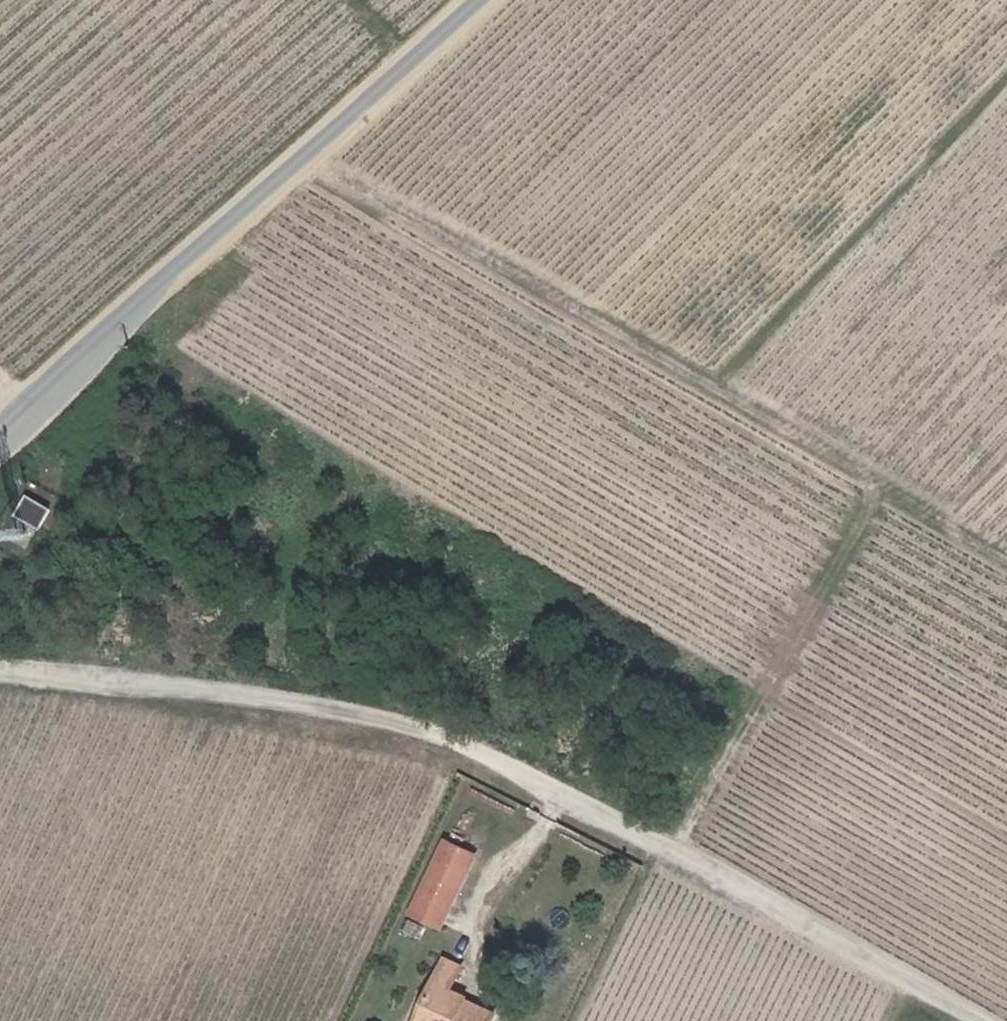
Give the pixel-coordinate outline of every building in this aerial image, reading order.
[(46,512),(25,499),(16,515),(37,528),(46,512)] [(465,857),(437,844),(403,916),(430,929),(465,857)] [(470,1013),(460,1007),(462,1001),(448,994),(460,971),(444,964),(415,1020),(492,1020),(494,1017),(473,1007),(470,1013)]
